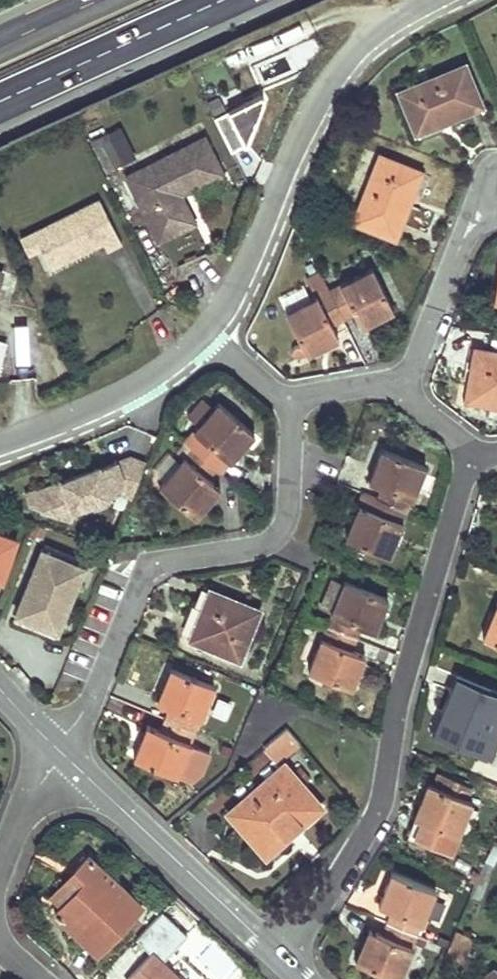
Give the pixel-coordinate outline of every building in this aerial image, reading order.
[(447,120),(464,113),(481,106),(464,67),(400,94),(415,129),(445,115),(447,120)] [(215,122),(231,156),(244,150),(265,106),(263,101),(215,122)] [(415,129),(416,133),(447,120),(445,115),(415,129)] [(110,146),(102,132),(89,140),(95,153),(110,146)] [(224,173),(206,137),(128,176),(153,227),(189,209),(181,194),(179,190),(188,186),(190,190),(224,173)] [(415,171),(398,164),(381,158),(354,222),(393,238),(408,202),(403,200),(415,171)] [(403,200),(408,202),(420,174),(415,171),(403,200)] [(190,190),(188,186),(179,190),(181,194),(190,190)] [(122,242),(101,199),(34,231),(42,247),(52,267),(89,248),(86,243),(92,240),(95,246),(103,241),(107,250),(122,242)] [(189,209),(153,227),(159,240),(195,223),(189,209)] [(42,247),(34,231),(21,237),(29,253),(42,247)] [(95,246),(92,240),(86,243),(89,248),(95,246)] [(370,269),(326,291),(342,321),(354,315),(357,321),(370,315),(372,318),(374,322),(393,312),(370,269)] [(315,270),(305,275),(307,280),(317,274),(315,270)] [(316,297),(285,313),(304,351),(306,355),(324,346),(322,340),(335,333),(332,326),(342,321),(326,291),(317,274),(307,280),(316,297)] [(372,318),(370,315),(357,321),(361,328),(374,322),(372,318)] [(324,346),(338,339),(335,333),(322,340),(324,346)] [(304,351),(301,346),(300,345),(298,345),(296,345),(295,345),(292,345),(291,348),(290,349),(290,352),(291,354),(292,356),(295,357),(297,358),(298,358),(301,357),(303,355),(304,354),(304,351)] [(475,349),(469,383),(474,383),(471,402),(496,407),(496,354),(475,349)] [(27,350),(23,369),(38,373),(42,355),(27,350)] [(474,383),(469,383),(466,401),(471,402),(474,383)] [(202,401),(190,416),(199,424),(212,410),(202,401)] [(178,437),(192,449),(207,462),(215,452),(222,458),(234,444),(237,446),(241,449),(253,434),(218,403),(212,410),(199,424),(189,436),(183,430),(178,437)] [(237,446),(234,444),(222,458),(228,463),(241,449),(237,446)] [(192,449),(159,488),(194,518),(207,503),(202,498),(213,484),(207,479),(215,468),(207,462),(192,449)] [(380,487),(376,499),(407,512),(425,468),(381,449),(374,467),(380,470),(374,485),(377,486),(380,487)] [(132,498),(145,465),(129,458),(99,470),(98,467),(36,492),(36,491),(25,495),(29,506),(70,520),(73,510),(118,492),(118,493),(132,498)] [(374,467),(367,482),(374,485),(380,470),(374,467)] [(213,484),(202,498),(207,503),(219,490),(213,484)] [(358,523),(351,520),(344,538),(388,556),(407,512),(376,499),(362,493),(358,505),(364,509),(358,523)] [(358,505),(351,520),(358,523),(364,509),(358,505)] [(8,564),(16,542),(0,536),(0,586),(8,564)] [(56,632),(83,567),(41,550),(15,614),(14,615),(56,632)] [(356,640),(356,639),(361,627),(367,630),(373,616),(380,619),(388,601),(344,582),(325,627),(356,640)] [(195,642),(217,651),(238,660),(258,611),(210,591),(197,623),(202,625),(195,642)] [(496,605),(489,621),(495,624),(496,620),(496,606),(496,605)] [(380,619),(373,616),(367,630),(374,633),(380,619)] [(495,624),(489,621),(482,639),(496,645),(496,620),(495,624)] [(195,642),(202,625),(197,623),(190,640),(195,642)] [(356,640),(325,627),(306,671),(350,689),(358,672),(351,669),(358,654),(351,651),(356,640)] [(358,654),(351,669),(358,672),(365,657),(358,654)] [(164,719),(195,733),(213,688),(170,670),(162,688),(169,691),(164,705),(169,707),(164,719)] [(485,689),(456,677),(441,713),(447,716),(438,737),(490,759),(496,741),(496,694),(485,689)] [(164,705),(169,691),(162,688),(156,702),(164,705)] [(447,716),(441,713),(432,735),(438,737),(447,716)] [(146,743),(143,742),(140,740),(132,758),(189,783),(200,777),(209,755),(189,747),(195,733),(164,719),(159,732),(153,729),(146,743)] [(146,726),(140,740),(143,742),(146,743),(153,729),(146,726)] [(298,743),(292,736),(286,729),(278,736),(290,750),(298,743)] [(264,747),(276,761),(290,750),(278,736),(264,747)] [(214,816),(275,762),(265,750),(204,804),(214,816)] [(286,837),(285,836),(283,834),(317,805),(284,767),(233,810),(255,835),(250,840),(264,856),(286,837)] [(471,788),(455,782),(438,775),(433,787),(428,785),(413,818),(415,819),(409,835),(451,853),(472,804),(466,801),(471,788)] [(285,836),(286,837),(320,809),(317,805),(283,834),(285,836)] [(228,814),(250,840),(255,835),(233,810),(228,814)] [(442,871),(444,867),(446,862),(433,856),(429,865),(442,871)] [(75,872),(80,877),(85,883),(62,907),(55,914),(96,953),(141,905),(90,857),(75,872)] [(482,862),(478,873),(473,885),(468,895),(478,899),(492,866),(482,862)] [(471,870),(470,873),(469,875),(471,877),(468,882),(473,885),(478,873),(471,870)] [(80,877),(75,872),(51,896),(62,907),(85,883),(80,877)] [(386,923),(416,936),(434,891),(390,872),(383,890),(390,894),(384,908),(391,911),(386,923)] [(383,890),(377,905),(384,908),(390,894),(383,890)] [(189,933),(193,928),(197,924),(188,914),(175,902),(166,911),(179,924),(189,933)] [(371,940),(368,947),(361,944),(354,962),(393,978),(399,978),(416,936),(386,923),(381,935),(374,932),(371,940)] [(374,932),(367,929),(361,944),(368,947),(371,940),(374,932)] [(114,963),(125,974),(150,949),(139,938),(114,963)] [(151,954),(128,978),(178,978),(151,954)] [(494,970),(484,978),(496,978),(496,973),(494,970)]
